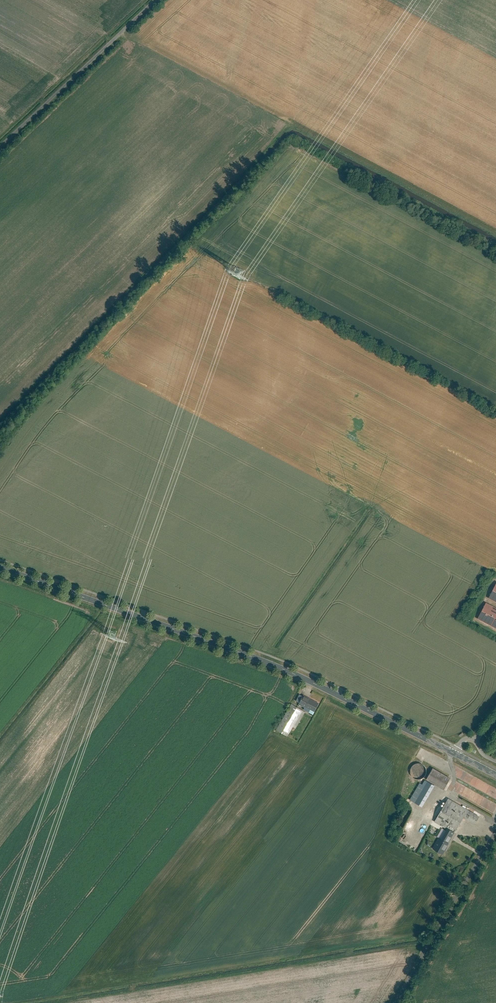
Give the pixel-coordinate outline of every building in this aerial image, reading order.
[(488,599),(495,603),(495,583),(488,599)] [(486,603),(477,619),(495,629),(495,608),(486,603)] [(313,714),(318,702),(299,694),(296,701),(299,703),(298,705),(304,707),(303,710),(313,714)] [(288,737),(293,728),(296,730),(306,713),(292,704),(276,730),(288,737)] [(425,768),(423,766),(421,764),(418,764),(416,764),(414,765),(412,766),(410,769),(410,771),(410,773),(411,776),(412,778),(415,779),(418,780),(420,779),(423,778),(425,776),(426,773),(426,771),(425,768)] [(433,768),(426,780),(435,786),(443,791),(450,779),(433,768)] [(435,786),(426,780),(423,785),(420,783),(410,801),(422,808),(435,786)] [(448,799),(435,822),(447,829),(454,833),(463,819),(468,810),(448,799)] [(468,810),(463,819),(475,826),(480,817),(468,810)] [(454,833),(447,829),(441,839),(439,838),(432,849),(442,854),(454,833)]
